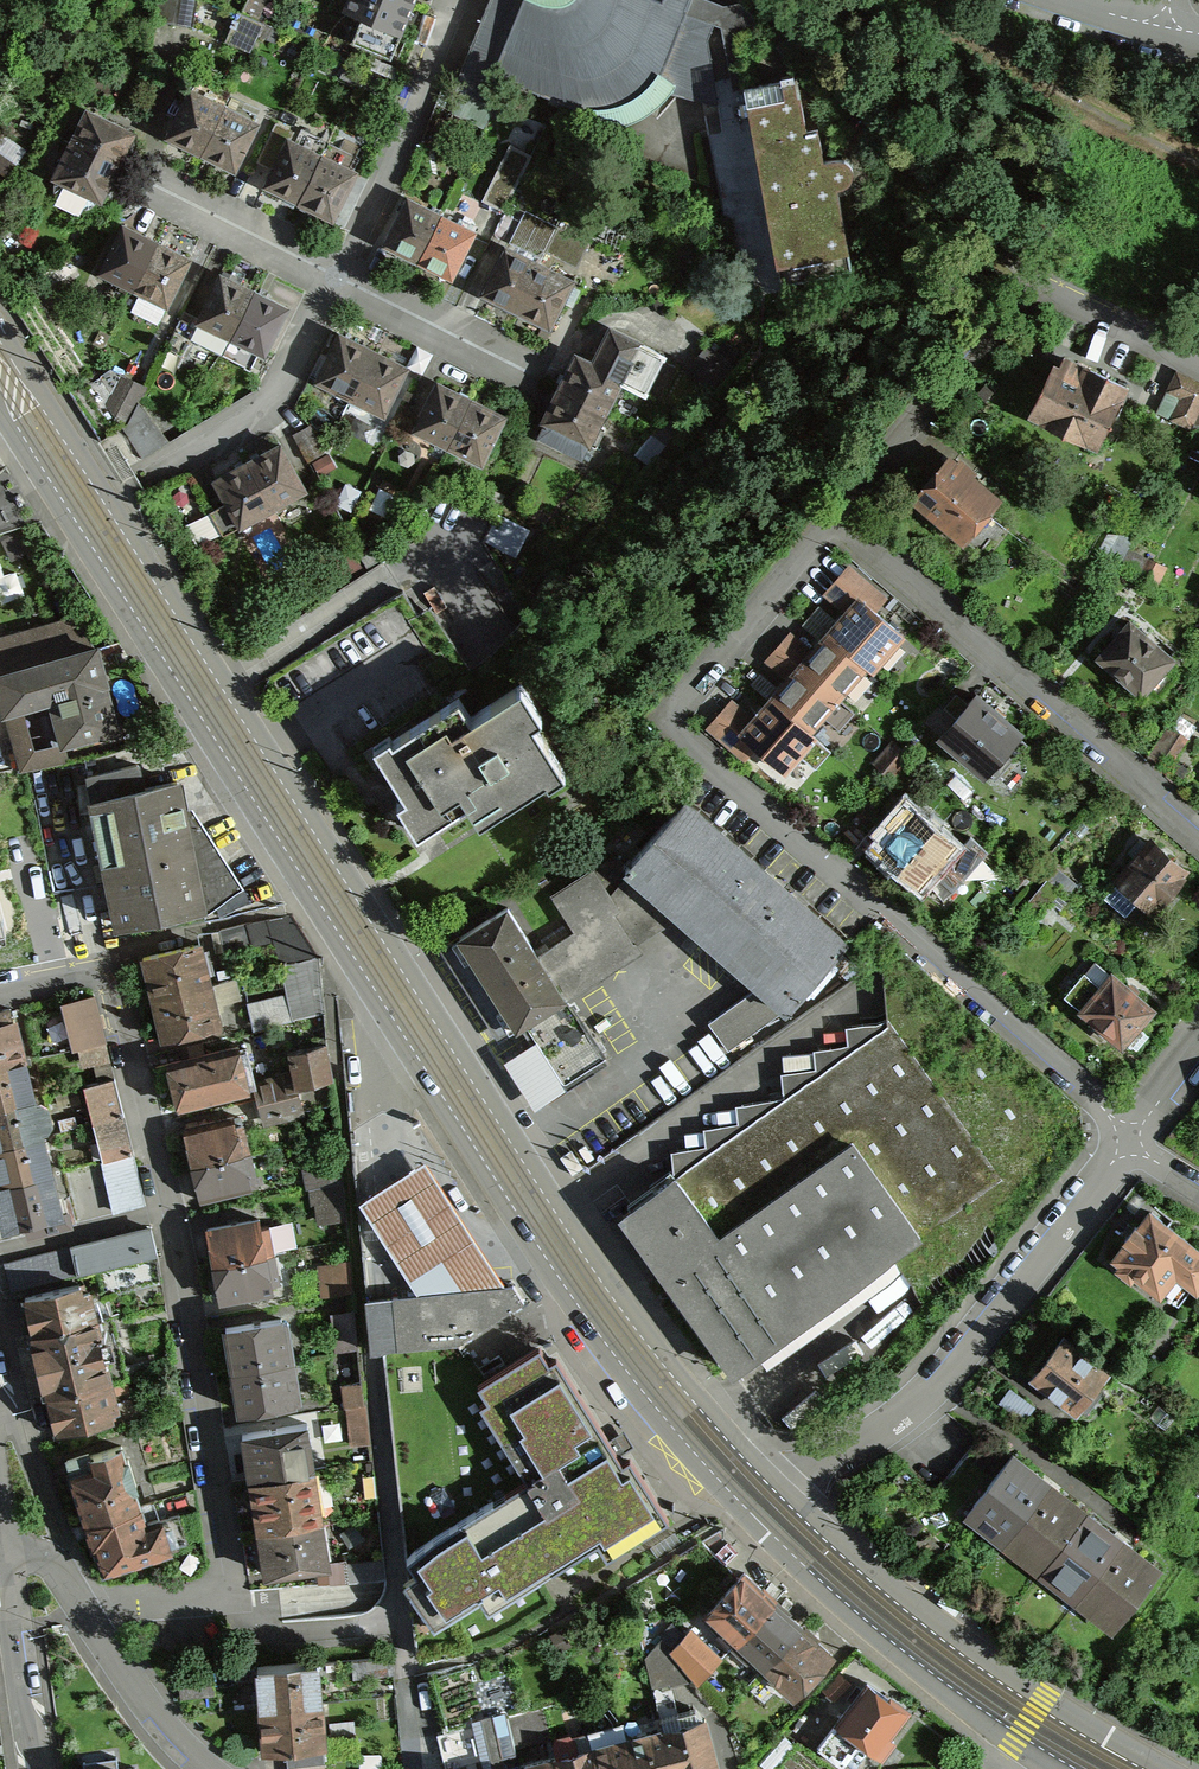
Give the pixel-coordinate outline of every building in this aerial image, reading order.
[(198,0),(158,0),(156,19),(193,26),(198,0)] [(413,0),(343,0),(340,5),(400,31),(413,0)] [(456,80),(584,127),(594,128),(602,129),(618,129),(626,128),(637,124),(644,119),(652,112),(660,107),(666,101),(671,94),(729,111),(758,16),(737,5),(721,6),(704,0),(489,0),(456,80)] [(250,52),(263,21),(236,9),(223,40),(250,52)] [(835,162),(825,163),(818,130),(806,131),(797,80),(794,80),(793,78),(780,80),(781,85),(743,91),(746,109),(779,287),(852,273),(838,192),(846,190),(851,183),(853,174),(851,167),(844,162),(835,162)] [(233,171),(257,120),(186,86),(162,137),(233,171)] [(101,200),(134,133),(84,108),(51,176),(101,200)] [(335,220),(360,169),(286,135),(262,186),(335,220)] [(531,154),(509,145),(489,188),(509,198),(531,154)] [(381,245),(452,276),(473,226),(402,196),(381,245)] [(520,209),(503,245),(572,278),(589,242),(520,209)] [(166,304),(189,255),(118,222),(95,271),(166,304)] [(503,245),(481,291),(549,324),(572,278),(503,245)] [(263,353),(287,306),(218,272),(194,319),(263,353)] [(382,413),(408,362),(339,328),(313,379),(382,413)] [(540,421),(590,445),(619,383),(647,397),(667,358),(621,335),(605,367),(573,351),(540,421)] [(1101,447),(1130,383),(1061,351),(1031,415),(1101,447)] [(478,463),(505,410),(440,376),(412,429),(478,463)] [(310,491),(282,439),(209,478),(237,530),(310,491)] [(1007,495),(956,448),(910,498),(961,545),(1007,495)] [(876,670),(906,634),(860,595),(830,631),(876,670)] [(95,647),(78,614),(0,637),(0,674),(95,647)] [(1177,658),(1135,619),(1099,657),(1141,696),(1177,658)] [(845,705),(876,670),(830,631),(799,666),(845,705)] [(98,646),(95,647),(0,674),(0,714),(2,719),(6,718),(25,713),(48,706),(59,745),(61,751),(66,749),(123,733),(98,646)] [(815,741),(845,705),(799,666),(769,702),(815,741)] [(563,771),(532,722),(542,716),(522,684),(472,714),(459,695),(372,749),(421,829),(471,798),(485,819),(563,771)] [(978,695),(940,734),(985,777),(1023,738),(978,695)] [(784,776),(815,741),(769,702),(739,737),(784,776)] [(61,751),(59,745),(35,749),(25,713),(6,718),(20,772),(69,762),(66,749),(61,751)] [(187,810),(182,782),(145,790),(140,765),(85,776),(114,934),(208,913),(187,810)] [(857,940),(688,801),(631,870),(623,879),(672,920),(754,988),(782,1011),(791,1019),(857,940)] [(917,808),(881,851),(926,889),(963,846),(917,808)] [(187,810),(208,913),(244,889),(192,809),(187,810)] [(1154,910),(1191,864),(1150,832),(1114,878),(1154,910)] [(631,870),(615,857),(550,895),(572,931),(544,951),(566,998),(642,951),(636,941),(672,920),(623,879),(631,870)] [(507,904),(455,936),(513,1030),(525,1023),(566,998),(507,904)] [(23,968),(87,955),(79,915),(15,928),(23,968)] [(281,966),(318,958),(292,915),(219,929),(225,952),(273,943),(281,966)] [(513,1030),(455,936),(435,948),(493,1042),(513,1030)] [(200,940),(136,956),(159,1043),(223,1026),(200,940)] [(324,1014),(318,958),(281,966),(286,993),(247,1003),(254,1029),(324,1014)] [(1161,1009),(1116,970),(1080,1011),(1125,1050),(1161,1009)] [(754,988),(707,1022),(727,1051),(782,1011),(754,988)] [(106,1042),(94,994),(61,1002),(72,1049),(78,1048),(106,1042)] [(535,1040),(503,1063),(537,1108),(609,1059),(566,998),(525,1023),(535,1040)] [(64,1216),(14,1018),(0,1022),(0,1229),(1,1232),(64,1216)] [(672,1176),(619,1218),(730,1379),(1003,1181),(891,1022),(848,1025),(847,1046),(814,1049),(816,1069),(781,1074),(783,1099),(737,1104),(737,1124),(703,1130),(705,1147),(671,1151),(672,1176)] [(111,1061),(106,1042),(78,1048),(82,1067),(111,1061)] [(334,1079),(327,1043),(288,1052),(291,1070),(293,1080),(284,1082),(286,1092),(298,1088),(334,1079)] [(238,1045),(163,1063),(174,1110),(249,1093),(238,1045)] [(305,1115),(298,1088),(286,1092),(284,1082),(293,1080),(291,1070),(252,1080),(264,1126),(305,1115)] [(125,1119),(116,1082),(84,1090),(93,1126),(125,1119)] [(134,1158),(125,1119),(93,1126),(102,1165),(134,1158)] [(235,1119),(182,1133),(198,1195),(251,1182),(235,1119)] [(146,1207),(134,1158),(102,1165),(113,1215),(146,1207)] [(301,1169),(306,1192),(308,1191),(343,1183),(338,1160),(301,1169)] [(504,1285),(422,1162),(361,1202),(416,1294),(504,1285)] [(347,1223),(343,1183),(308,1191),(311,1207),(315,1206),(318,1227),(347,1223)] [(1153,1209),(1112,1260),(1163,1301),(1179,1282),(1198,1298),(1198,1297),(1198,1246),(1153,1209)] [(259,1219),(204,1229),(217,1301),(272,1291),(259,1219)] [(158,1255),(151,1225),(4,1262),(12,1290),(158,1255)] [(354,1292),(350,1260),(317,1264),(321,1296),(354,1292)] [(56,1437),(121,1421),(86,1282),(22,1298),(27,1319),(38,1364),(51,1416),(56,1437)] [(416,1294),(365,1299),(372,1352),(383,1353),(409,1574),(405,1577),(410,1587),(416,1655),(501,1644),(559,1613),(538,1577),(597,1540),(608,1554),(664,1515),(630,1454),(622,1458),(555,1351),(546,1359),(537,1342),(478,1377),(458,1341),(523,1303),(513,1285),(504,1285),(416,1294)] [(370,1443),(353,1309),(330,1313),(335,1352),(329,1353),(334,1388),(341,1387),(345,1408),(350,1446),(370,1443)] [(282,1317),(220,1329),(235,1410),(298,1398),(282,1317)] [(1112,1373),(1064,1335),(1032,1379),(1077,1418),(1112,1373)] [(308,1422),(241,1433),(248,1479),(316,1468),(308,1422)] [(87,1456),(90,1467),(67,1475),(100,1574),(172,1550),(161,1518),(160,1515),(145,1520),(120,1445),(87,1456)] [(1163,1572),(1015,1455),(969,1513),(1114,1633),(1163,1572)] [(324,1519),(316,1468),(248,1479),(256,1530),(324,1519)] [(324,1519),(256,1530),(263,1574),(331,1565),(324,1519)] [(745,1568),(702,1614),(793,1699),(836,1654),(745,1568)] [(694,1679),(698,1683),(723,1656),(691,1625),(670,1649),(694,1679)] [(670,1649),(662,1639),(644,1657),(652,1686),(671,1682),(672,1684),(694,1679),(670,1649)] [(255,1669),(262,1752),(289,1750),(290,1768),(327,1768),(319,1664),(255,1669)] [(911,1704),(866,1675),(820,1744),(844,1763),(864,1741),(885,1756),(897,1739),(888,1735),(911,1704)] [(489,1768),(720,1768),(706,1713),(489,1768)] [(117,1757),(85,1762),(86,1768),(118,1768),(117,1757)]
